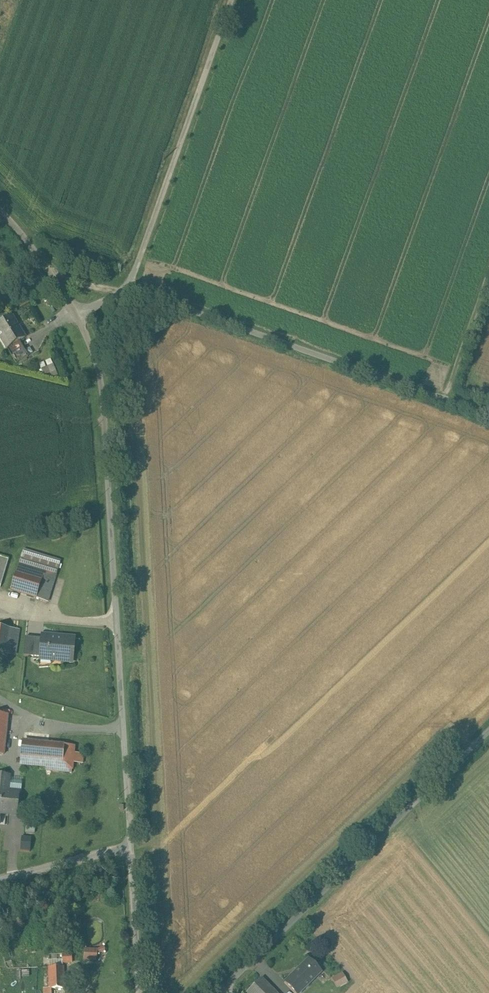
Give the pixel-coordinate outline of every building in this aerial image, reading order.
[(0,324),(0,337),(7,349),(18,342),(25,338),(12,317),(0,324)] [(18,342),(7,349),(16,364),(28,357),(18,342)] [(51,371),(53,376),(59,374),(54,362),(42,367),(45,373),(51,371)] [(60,560),(23,548),(19,562),(56,573),(60,560)] [(9,556),(0,553),(0,588),(9,556)] [(19,562),(10,590),(47,601),(56,573),(19,562)] [(0,627),(0,652),(14,654),(18,630),(0,627)] [(58,637),(42,635),(41,641),(26,640),(26,637),(25,637),(23,655),(40,657),(40,659),(72,662),(74,639),(58,638),(58,637)] [(0,713),(0,754),(4,755),(9,714),(0,713)] [(70,745),(23,740),(21,763),(46,766),(68,768),(69,752),(70,745)] [(74,753),(69,752),(68,768),(46,766),(45,769),(71,772),(72,768),(74,753)] [(0,775),(0,812),(5,812),(5,813),(16,814),(18,792),(4,791),(5,784),(8,784),(9,775),(0,775)] [(98,958),(98,952),(106,951),(105,946),(84,947),(85,959),(98,958)] [(73,962),(73,951),(49,952),(49,963),(73,962)] [(309,958),(285,982),(296,992),(299,992),(322,971),(309,958)] [(41,967),(41,992),(50,992),(50,989),(50,967),(41,967)] [(62,967),(50,967),(50,989),(62,989),(62,967)] [(346,982),(342,973),(332,978),(337,987),(346,982)] [(262,976),(245,992),(246,992),(279,992),(262,976)]
